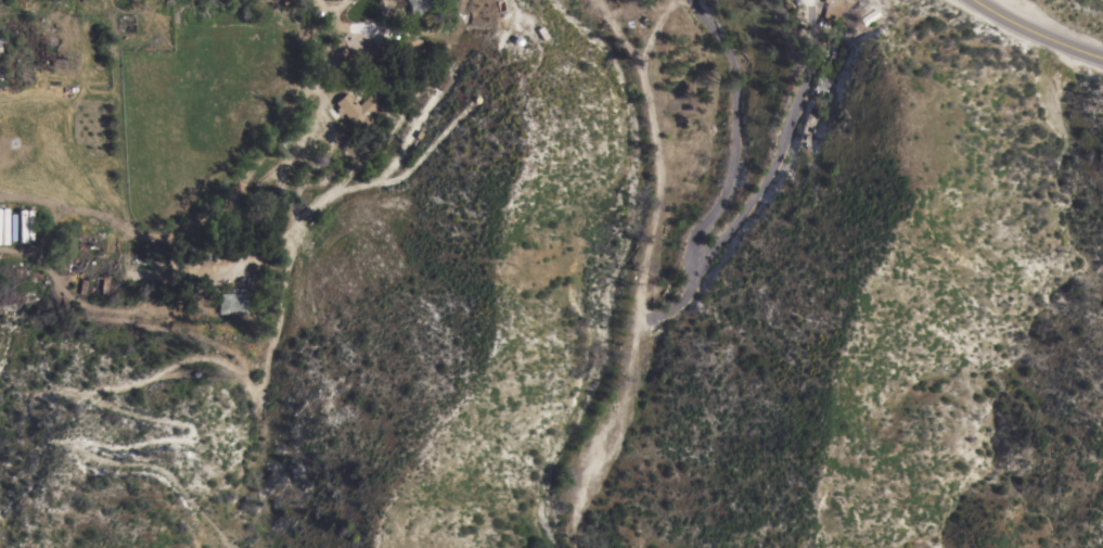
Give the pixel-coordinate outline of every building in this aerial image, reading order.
[(412,16),(407,0),(443,0),(424,7),(425,9),(422,10),(423,12),(412,16)] [(822,1),(822,0),(839,0),(839,7),(838,12),(836,15),(835,20),(822,15),(826,2),(822,1)] [(634,16),(645,10),(652,22),(641,28),(634,16)] [(159,26),(169,26),(170,49),(159,49),(159,26)] [(445,90),(436,85),(444,72),(452,77),(445,90)] [(815,87),(818,74),(832,77),(829,90),(815,87)] [(360,104),(371,94),(380,104),(371,112),(375,115),(367,123),(363,118),(356,126),(343,111),(341,114),(335,107),(337,105),(335,102),(348,90),(360,104)] [(248,292),(248,313),(220,313),(219,292),(248,292)]
